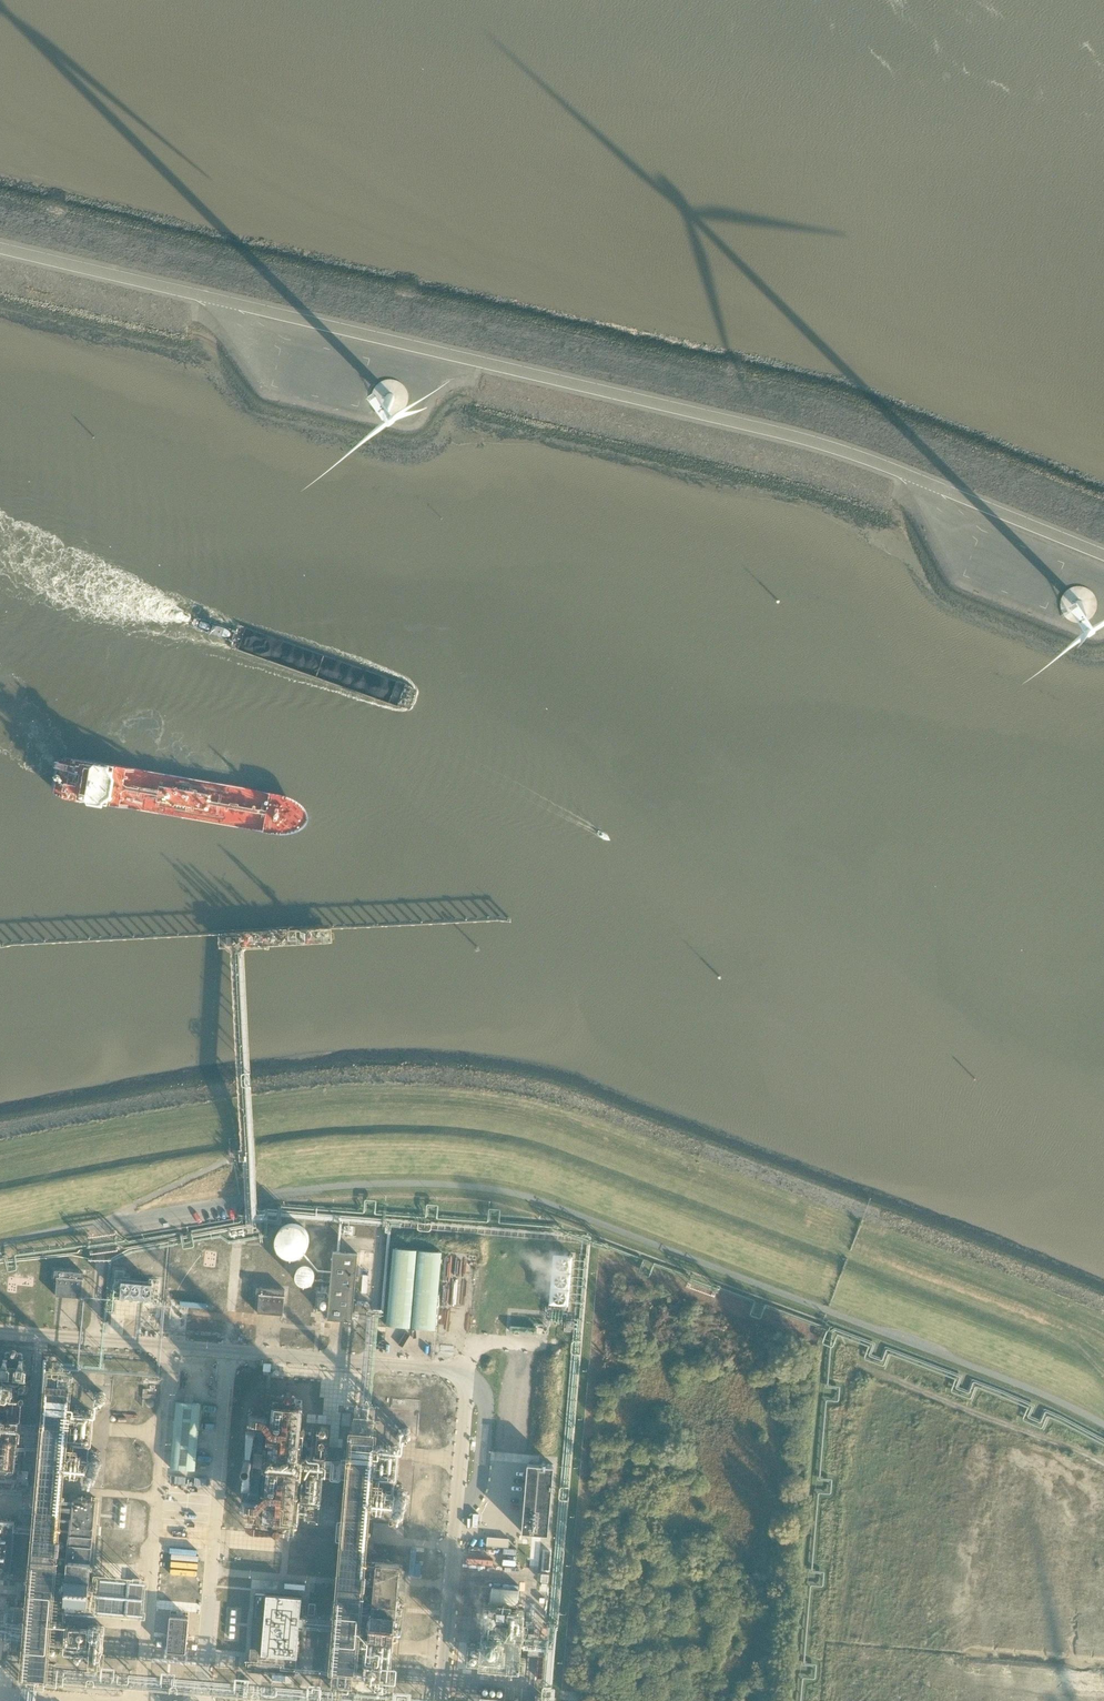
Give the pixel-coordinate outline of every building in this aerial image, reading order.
[(308,1233),(287,1233),(287,1254),(308,1254),(308,1233)] [(417,1249),(393,1247),(387,1324),(410,1327),(417,1249)] [(442,1251),(419,1249),(412,1327),(436,1329),(442,1251)] [(328,1318),(352,1320),(358,1253),(333,1251),(328,1318)] [(575,1280),(575,1253),(557,1253),(556,1285),(562,1285),(562,1279),(575,1280)] [(319,1283),(319,1269),(305,1268),(304,1283),(319,1283)] [(57,1296),(82,1298),(85,1274),(59,1271),(57,1296)] [(158,1304),(159,1283),(121,1280),(122,1274),(108,1273),(105,1300),(115,1301),(158,1304)] [(258,1311),(283,1314),(285,1289),(257,1286),(256,1293),(259,1293),(258,1311)] [(437,1358),(449,1359),(449,1345),(438,1345),(437,1358)] [(180,1380),(207,1381),(208,1362),(181,1361),(180,1380)] [(74,1369),(47,1366),(21,1677),(48,1679),(74,1369)] [(306,1400),(281,1398),(270,1516),(295,1518),(306,1400)] [(201,1403),(176,1400),(170,1467),(195,1469),(201,1403)] [(69,1439),(91,1441),(94,1411),(72,1409),(69,1439)] [(27,1421),(21,1421),(21,1419),(6,1418),(6,1413),(0,1412),(0,1470),(22,1472),(27,1421)] [(375,1416),(355,1415),(354,1421),(352,1421),(352,1422),(354,1423),(353,1429),(373,1431),(375,1416)] [(334,1423),(316,1421),(314,1439),(333,1441),(334,1423)] [(329,1671),(357,1673),(377,1432),(350,1429),(329,1671)] [(313,1431),(305,1430),(298,1499),(321,1501),(323,1475),(345,1477),(347,1458),(311,1454),(313,1431)] [(396,1449),(379,1447),(377,1474),(393,1475),(396,1449)] [(553,1465),(527,1462),(522,1531),(547,1533),(553,1465)] [(100,1504),(76,1501),(67,1600),(88,1602),(95,1529),(98,1529),(100,1504)] [(0,1521),(0,1578),(11,1580),(17,1523),(0,1521)] [(399,1562),(377,1561),(369,1663),(365,1663),(364,1676),(390,1678),(399,1562)] [(414,1574),(430,1576),(431,1562),(416,1561),(414,1574)] [(131,1589),(139,1590),(140,1578),(132,1577),(131,1589)] [(484,1602),(478,1666),(513,1669),(513,1671),(528,1673),(529,1652),(524,1651),(528,1606),(519,1605),(519,1607),(517,1607),(518,1588),(492,1586),(491,1589),(490,1589),(489,1601),(490,1601),(490,1603),(484,1602)] [(301,1598),(255,1594),(248,1670),(294,1675),(301,1598)] [(101,1661),(104,1662),(105,1649),(104,1649),(106,1625),(93,1624),(92,1627),(70,1625),(69,1640),(92,1642),(90,1666),(101,1667),(101,1661)]
